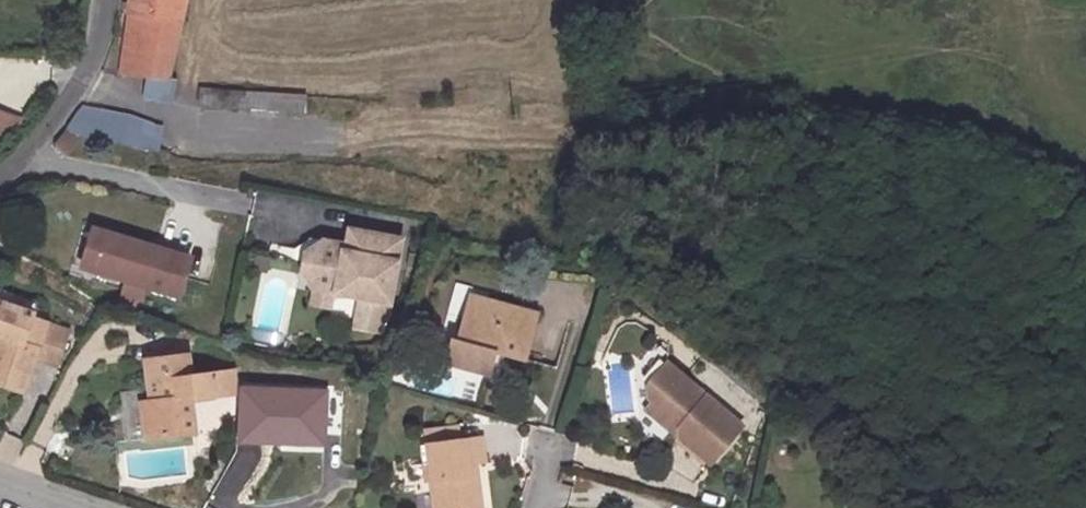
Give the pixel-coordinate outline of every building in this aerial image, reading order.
[(113,68),(167,77),(181,0),(130,0),(113,68)] [(304,110),(304,92),(200,92),(200,110),(304,110)] [(77,142),(155,159),(161,129),(124,115),(81,108),(63,134),(77,142)] [(20,118),(0,112),(0,143),(20,118)] [(103,246),(107,233),(94,229),(82,266),(95,270),(99,257),(96,256),(100,245),(103,246)] [(190,259),(107,233),(103,246),(100,245),(96,256),(99,257),(95,270),(126,280),(124,288),(143,294),(145,286),(178,296),(190,259)] [(388,303),(399,240),(348,233),(345,250),(319,245),(306,253),(302,277),(316,293),(314,304),(336,307),(338,296),(388,303)] [(469,369),(481,300),(466,298),(452,366),(469,369)] [(536,311),(481,300),(469,369),(491,374),(495,354),(525,360),(536,311)] [(3,327),(0,335),(0,374),(23,383),(34,361),(57,370),(68,338),(34,324),(36,318),(0,303),(0,326),(3,327)] [(129,401),(133,441),(191,435),(186,400),(231,395),(229,374),(185,380),(183,360),(136,365),(140,399),(129,401)] [(713,464),(743,424),(668,368),(650,391),(651,403),(653,407),(646,415),(663,427),(665,424),(681,435),(678,439),(713,464)] [(298,439),(298,444),(325,444),(325,391),(241,392),(241,445),(289,444),(289,439),(298,439)] [(124,442),(133,441),(129,401),(119,402),(124,442)] [(422,437),(426,456),(456,452),(452,432),(422,437)] [(426,456),(434,507),(479,507),(477,490),(471,491),(469,479),(486,477),(482,447),(456,452),(426,456)]
